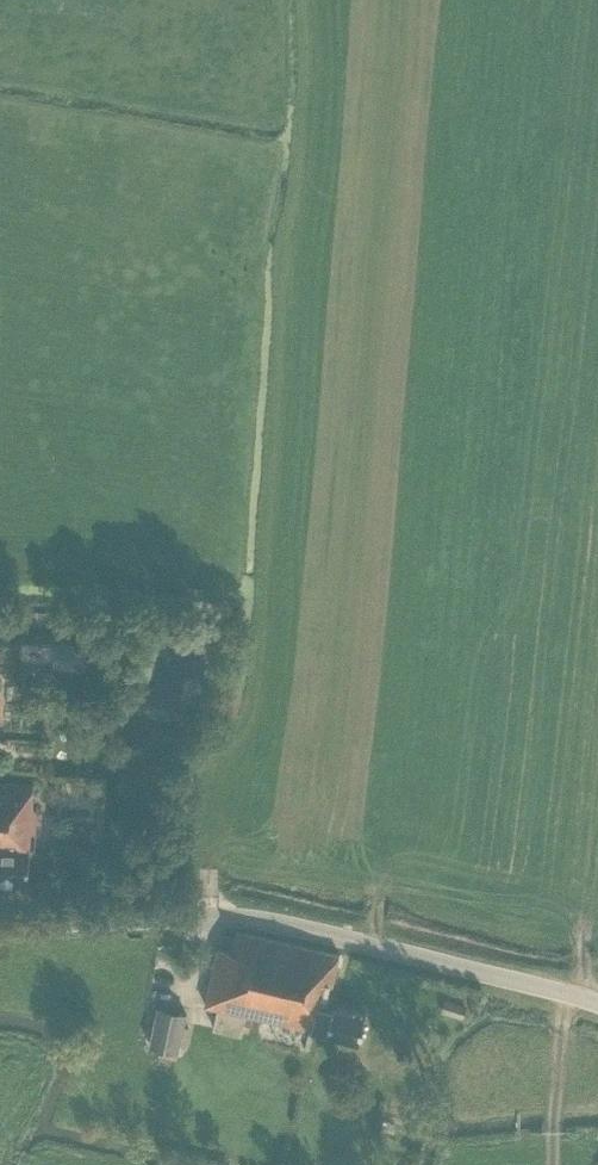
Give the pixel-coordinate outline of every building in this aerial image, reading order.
[(90,665),(91,640),(61,638),(60,664),(90,665)] [(28,881),(29,852),(34,852),(36,806),(32,805),(33,784),(0,781),(0,879),(28,881)] [(333,1007),(328,1006),(339,954),(236,931),(231,950),(218,947),(205,1004),(218,1007),(213,1027),(243,1033),(247,1013),(360,1039),(366,1013),(333,1006),(333,1007)] [(440,1011),(463,1017),(467,1003),(444,997),(440,1011)] [(148,1044),(180,1050),(187,1011),(156,1003),(148,1044)]
